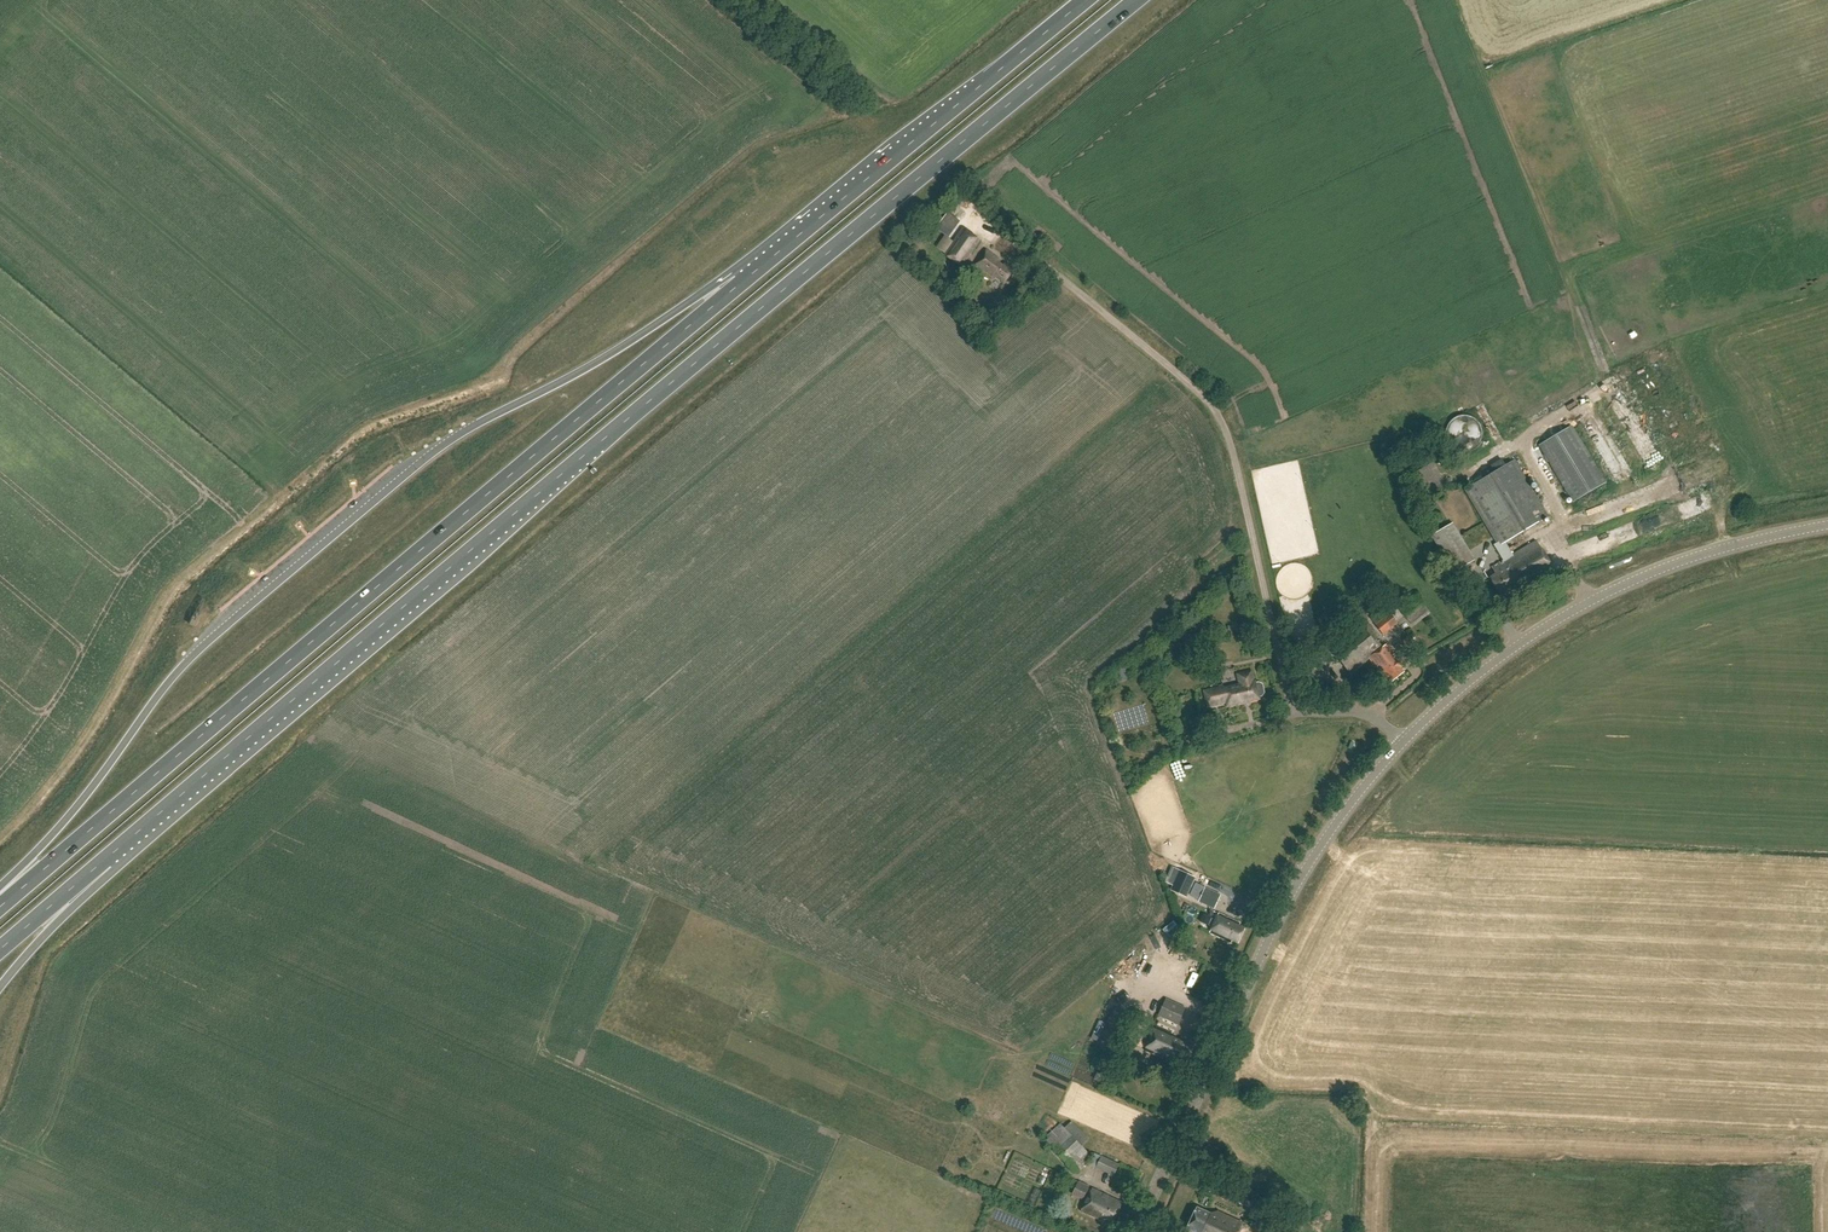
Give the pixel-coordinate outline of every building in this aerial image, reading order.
[(981,241),(965,229),(946,255),(962,267),(981,241)] [(999,258),(986,249),(975,264),(995,278),(995,277),(1004,283),(1003,284),(1004,284),(1014,269),(1005,263),(1003,265),(997,261),(999,258)] [(1606,483),(1572,427),(1539,447),(1573,503),(1606,483)] [(1637,448),(1649,472),(1664,465),(1652,441),(1637,448)] [(1549,516),(1514,460),(1466,489),(1499,542),(1494,545),(1503,560),(1496,565),(1500,572),(1491,577),(1502,595),(1513,588),(1521,590),(1554,570),(1536,541),(1513,555),(1505,542),(1549,516)] [(1447,486),(1434,463),(1417,472),(1429,496),(1447,486)] [(1475,561),(1453,524),(1431,537),(1453,574),(1475,561)] [(1430,614),(1416,596),(1399,609),(1413,627),(1430,614)] [(1397,623),(1385,607),(1370,619),(1383,635),(1397,623)] [(1380,637),(1368,622),(1332,651),(1349,674),(1369,658),(1389,682),(1401,672),(1399,670),(1406,665),(1399,657),(1397,658),(1386,644),(1382,647),(1376,640),(1380,637)] [(1415,644),(1409,637),(1402,642),(1408,650),(1415,644)] [(1124,682),(1134,676),(1129,668),(1119,675),(1124,682)] [(1258,681),(1255,682),(1254,682),(1251,672),(1237,675),(1240,685),(1223,689),(1223,687),(1204,692),(1208,707),(1226,703),(1227,707),(1259,699),(1258,697),(1262,697),(1264,692),(1262,683),(1258,681)] [(1196,877),(1173,866),(1166,882),(1174,886),(1171,890),(1187,897),(1196,877)] [(1221,895),(1200,885),(1195,896),(1201,899),(1199,902),(1215,909),(1221,895)] [(1241,923),(1219,913),(1210,932),(1232,943),(1233,940),(1238,942),(1245,928),(1240,925),(1241,923)] [(1198,980),(1194,984),(1208,995),(1211,991),(1198,980)] [(1106,1000),(1114,1006),(1119,1000),(1111,994),(1106,1000)] [(1186,1007),(1166,999),(1158,1017),(1178,1025),(1186,1007)] [(1173,1034),(1156,1027),(1145,1050),(1180,1065),(1181,1063),(1185,1065),(1195,1043),(1181,1037),(1179,1040),(1172,1037),(1173,1034)] [(1089,1140),(1071,1122),(1065,1128),(1061,1124),(1045,1139),(1077,1173),(1093,1158),(1082,1146),(1089,1140)] [(1119,1164),(1095,1154),(1090,1166),(1114,1176),(1119,1164)] [(1089,1187),(1079,1181),(1072,1194),(1083,1200),(1089,1187)] [(1122,1203),(1092,1188),(1082,1210),(1112,1224),(1122,1203)] [(1244,1196),(1240,1202),(1250,1209),(1254,1203),(1244,1196)] [(1286,1210),(1260,1198),(1255,1209),(1281,1220),(1286,1210)] [(1197,1208),(1187,1230),(1192,1231),(1238,1231),(1242,1223),(1217,1212),(1211,1215),(1197,1208)]
